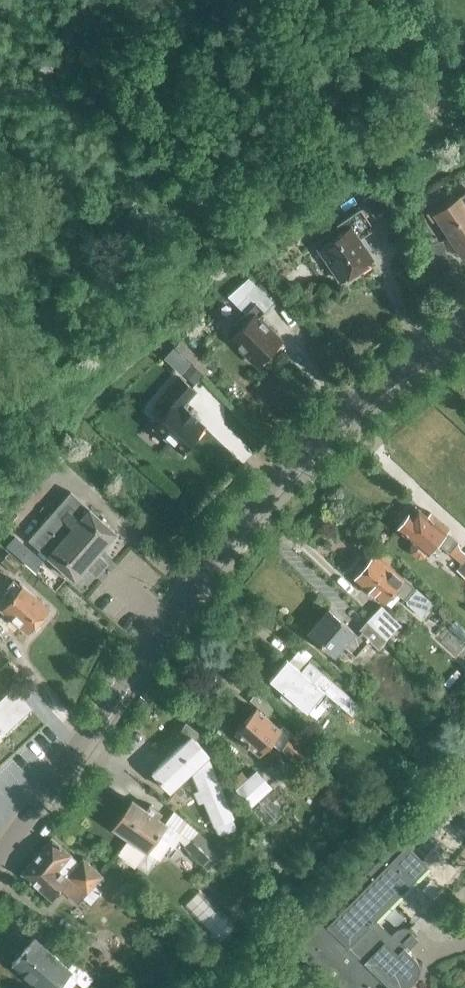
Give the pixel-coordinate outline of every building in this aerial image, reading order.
[(458,196),(457,194),(431,212),(463,258),(464,256),(464,192),(458,196)] [(320,247),(343,280),(373,260),(365,248),(370,245),(364,236),(374,229),(361,209),(336,225),(341,232),(320,247)] [(427,244),(436,279),(450,269),(442,240),(427,244)] [(231,338),(259,365),(283,340),(259,317),(265,310),(265,309),(273,301),(256,284),(247,294),(248,295),(238,305),(246,312),(236,322),(241,327),(231,338)] [(214,317),(223,326),(234,315),(225,306),(214,317)] [(185,406),(184,408),(182,406),(196,390),(180,377),(156,405),(165,412),(155,424),(184,449),(186,447),(189,450),(198,440),(195,437),(205,425),(194,417),(196,415),(185,406)] [(464,503),(464,474),(453,463),(435,483),(460,506),(464,502),(464,503)] [(86,568),(96,576),(109,563),(99,554),(118,532),(72,490),(28,539),(75,580),(86,568)] [(431,512),(427,516),(418,509),(412,516),(410,513),(398,527),(414,541),(410,546),(411,552),(418,558),(424,557),(437,542),(450,553),(458,542),(446,532),(449,528),(431,512)] [(403,578),(403,577),(378,555),(375,558),(373,556),(355,578),(383,602),(393,590),(406,600),(407,604),(422,616),(433,603),(403,578)] [(3,607),(31,632),(50,610),(15,579),(5,590),(13,597),(3,607)] [(367,622),(387,639),(401,623),(381,606),(367,622)] [(387,639),(367,622),(366,621),(356,632),(329,609),(308,633),(334,656),(336,654),(343,660),(350,652),(355,655),(368,640),(379,649),(387,639)] [(322,672),(314,682),(287,658),(269,678),(306,711),(324,691),(352,716),(361,706),(322,672)] [(3,728),(6,731),(32,707),(22,697),(24,695),(16,686),(0,700),(0,730),(3,728)] [(250,699),(268,715),(276,706),(258,690),(250,699)] [(284,724),(280,728),(257,708),(235,733),(259,753),(271,739),(298,762),(311,747),(284,724)] [(215,825),(234,817),(208,755),(210,753),(195,738),(199,731),(186,722),(177,735),(184,740),(152,770),(171,790),(192,770),(215,825)] [(237,790),(251,806),(271,787),(257,772),(237,790)] [(150,804),(147,809),(133,799),(114,826),(129,837),(117,854),(135,867),(138,864),(147,871),(156,858),(158,859),(170,842),(174,845),(178,839),(184,844),(183,846),(207,870),(222,855),(199,831),(174,810),(166,822),(158,816),(160,812),(150,804)] [(390,936),(375,921),(428,868),(406,847),(411,842),(404,835),(293,948),(307,962),(302,967),(310,974),(316,968),(336,987),(408,987),(407,987),(414,981),(416,979),(417,978),(417,976),(418,975),(418,973),(418,971),(418,969),(418,968),(418,966),(417,965),(417,963),(416,961),(414,959),(403,948),(416,935),(415,933),(413,932),(412,931),(410,930),(408,929),(406,929),(404,928),(400,929),(398,930),(396,931),(394,932),(390,936)] [(84,859),(80,863),(51,838),(23,873),(52,898),(60,888),(78,903),(83,897),(91,904),(101,892),(94,885),(103,875),(84,859)] [(70,966),(35,936),(13,961),(43,987),(69,987),(78,978),(86,985),(95,974),(77,958),(70,966)]
